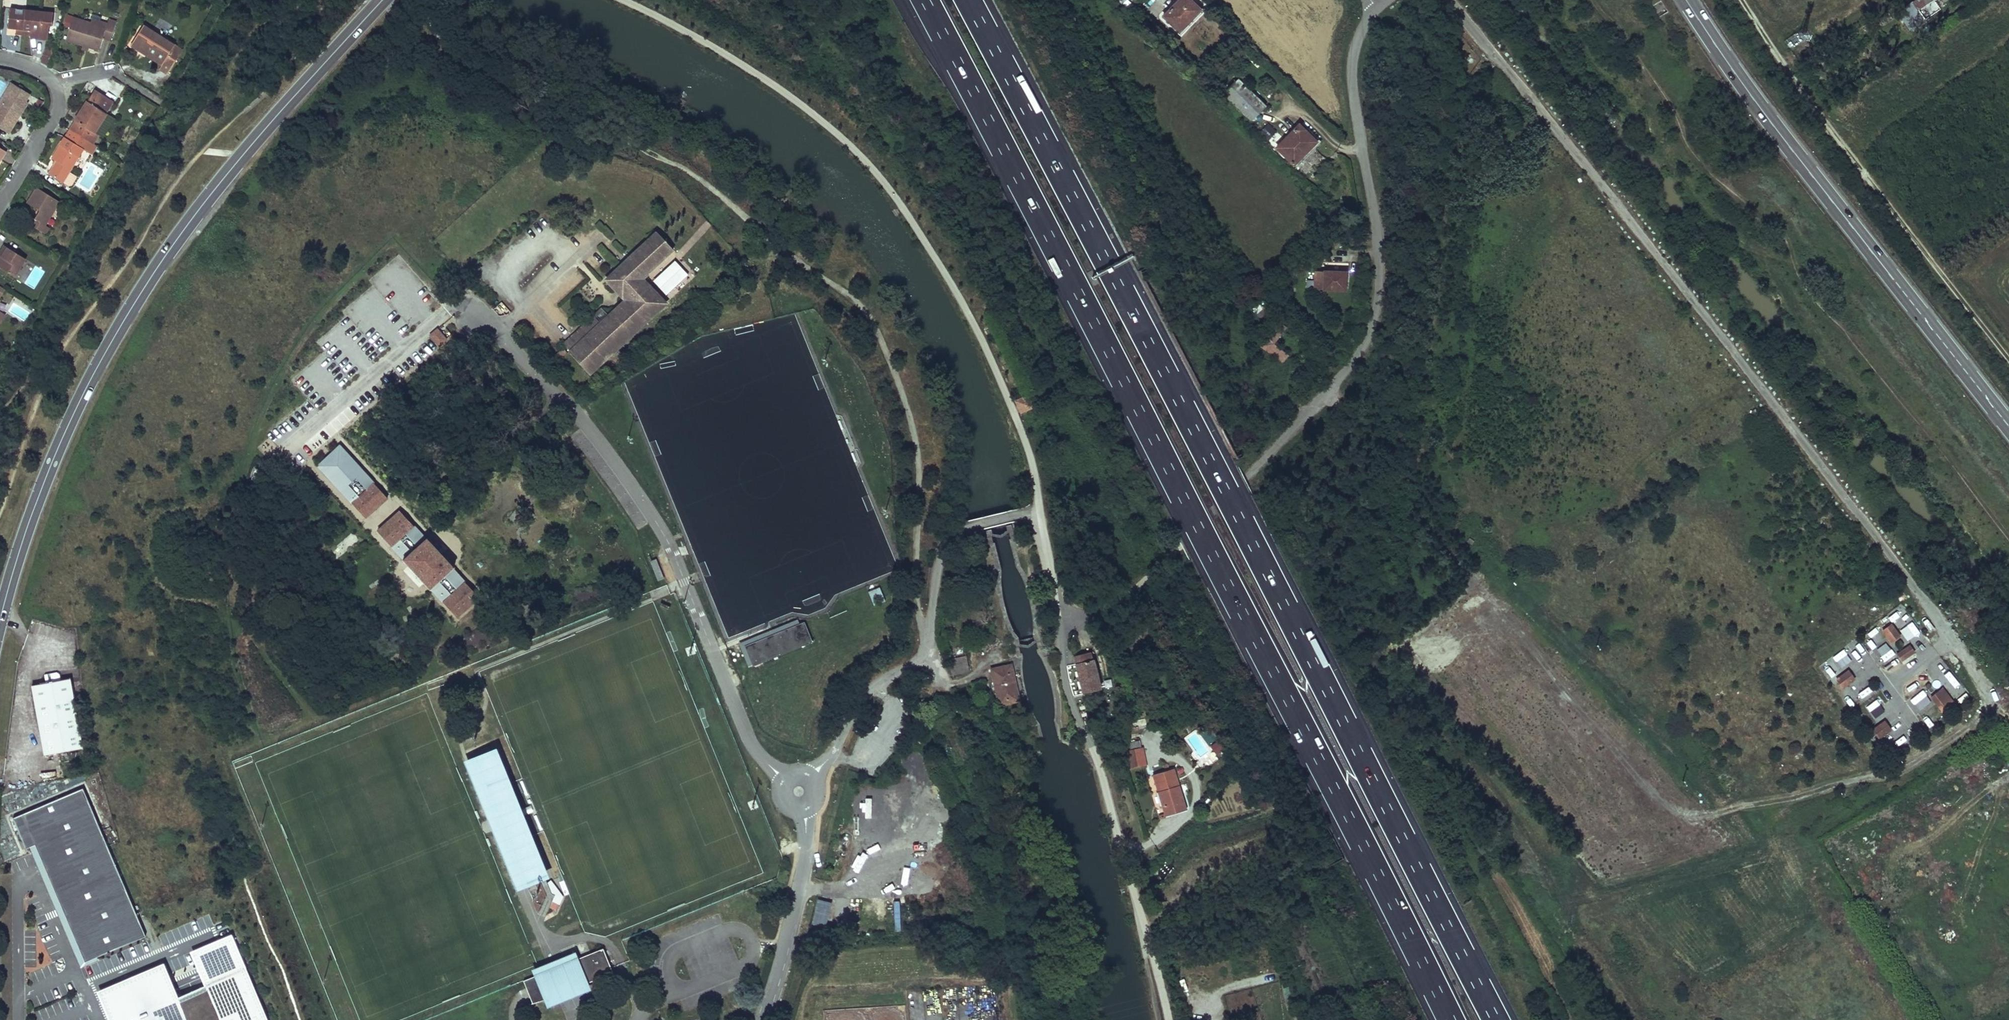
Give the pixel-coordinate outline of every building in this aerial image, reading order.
[(1127,9),(1131,4),(1128,0),(1122,0),(1120,2),(1127,9)] [(1163,16),(1179,32),(1200,11),(1189,0),(1179,0),(1163,16)] [(1914,3),(1919,11),(1934,0),(1919,0),(1914,3)] [(31,38),(48,40),(50,25),(53,26),(54,13),(11,7),(8,27),(17,28),(32,30),(31,35),(31,38)] [(1925,21),(1918,11),(1912,15),(1918,25),(1925,21)] [(73,17),(66,40),(83,46),(89,48),(99,51),(103,39),(110,41),(116,22),(109,19),(108,24),(107,28),(91,23),(73,17)] [(91,23),(107,28),(108,24),(92,19),(91,23)] [(171,53),(175,45),(144,25),(131,45),(142,52),(144,48),(149,51),(146,55),(162,65),(160,69),(168,74),(178,58),(171,53)] [(48,66),(53,48),(46,45),(41,60),(41,62),(48,66)] [(171,53),(178,58),(183,50),(175,45),(171,53)] [(1238,79),(1223,95),(1252,122),(1266,106),(1238,79)] [(0,104),(0,124),(6,127),(9,121),(12,123),(18,113),(21,115),(24,110),(28,103),(25,102),(30,95),(12,84),(0,104)] [(114,103),(95,91),(83,109),(70,130),(93,144),(99,135),(95,133),(114,103)] [(21,115),(18,113),(12,123),(9,121),(6,127),(0,124),(0,127),(10,133),(21,115)] [(1269,139),(1276,129),(1268,123),(1260,132),(1269,139)] [(1299,125),(1276,148),(1294,166),(1317,142),(1299,125)] [(77,177),(69,172),(84,150),(88,152),(93,144),(70,130),(63,141),(52,159),(57,162),(49,174),(69,187),(72,186),(77,177)] [(93,144),(88,152),(92,155),(97,147),(93,144)] [(60,202),(37,188),(32,195),(27,203),(40,211),(35,219),(32,217),(28,223),(46,234),(50,228),(46,225),(60,202)] [(605,278),(626,300),(609,315),(603,308),(570,338),(581,350),(589,343),(604,360),(665,303),(642,278),(649,273),(648,272),(673,249),(656,231),(605,278)] [(1338,235),(1331,239),(1336,247),(1338,249),(1345,245),(1338,235)] [(0,260),(0,267),(15,277),(26,259),(4,245),(0,251),(0,252),(4,254),(1,258),(0,260)] [(675,259),(652,280),(665,295),(688,274),(675,259)] [(1304,269),(1299,262),(1292,267),(1297,274),(1304,269)] [(1328,264),(1328,272),(1340,272),(1340,265),(1328,264)] [(1340,272),(1328,272),(1315,271),(1315,291),(1346,291),(1347,273),(1340,272)] [(1266,288),(1276,298),(1280,294),(1271,284),(1266,288)] [(1268,312),(1258,303),(1251,310),(1262,319),(1268,312)] [(1262,333),(1268,337),(1279,322),(1274,317),(1262,333)] [(1288,328),(1279,322),(1268,337),(1261,346),(1284,364),(1290,356),(1275,345),(1288,328)] [(442,346),(451,335),(437,324),(428,335),(442,346)] [(604,360),(589,343),(581,350),(570,338),(563,345),(590,373),(604,360)] [(349,499),(352,503),(372,485),(369,481),(349,499)] [(352,503),(365,517),(387,498),(374,483),(372,485),(352,503)] [(399,511),(377,531),(391,546),(413,526),(399,511)] [(427,538),(403,559),(430,589),(454,567),(427,538)] [(664,578),(656,559),(650,561),(658,581),(664,578)] [(465,582),(443,602),(457,618),(479,598),(465,582)] [(874,605),(886,601),(880,586),(868,591),(874,605)] [(738,641),(746,666),(813,644),(804,619),(738,641)] [(1890,624),(1883,629),(1887,635),(1895,630),(1890,624)] [(1892,641),(1899,636),(1895,630),(1887,635),(1892,641)] [(1880,635),(1868,643),(1882,663),(1894,655),(1880,635)] [(1896,653),(1901,659),(1914,651),(1910,644),(1896,653)] [(1075,656),(1084,693),(1101,689),(1090,647),(1081,649),(1082,654),(1075,656)] [(966,656),(950,660),(950,662),(952,674),(969,670),(966,656)] [(1974,656),(1969,661),(1979,672),(1985,667),(1974,656)] [(1011,665),(992,669),(1000,705),(1019,700),(1011,665)] [(1949,668),(1943,672),(1950,684),(1956,681),(1949,668)] [(1854,678),(1848,670),(1842,675),(1848,682),(1854,678)] [(1977,692),(1983,687),(1972,674),(1966,679),(1977,692)] [(1836,679),(1842,687),(1848,682),(1842,675),(1836,679)] [(32,684),(44,754),(82,748),(71,678),(32,684)] [(1866,681),(1852,690),(1861,702),(1874,693),(1866,681)] [(1960,685),(1952,690),(1960,701),(1967,696),(1960,685)] [(1953,702),(1941,688),(1931,697),(1938,705),(1941,702),(1939,699),(1943,696),(1950,704),(1953,702)] [(1916,712),(1931,704),(1924,691),(1908,699),(1916,712)] [(1938,705),(1942,710),(1950,704),(1943,696),(1939,699),(1941,702),(1938,705)] [(1872,724),(1877,720),(1869,709),(1863,713),(1872,724)] [(1890,729),(1884,721),(1878,725),(1883,733),(1890,729)] [(1872,729),(1877,737),(1883,733),(1878,725),(1872,729)] [(1206,767),(1217,759),(1196,729),(1184,737),(1206,767)] [(1205,729),(1199,734),(1220,757),(1226,752),(1205,729)] [(1118,754),(1106,746),(1101,753),(1113,761),(1118,754)] [(1127,751),(1132,770),(1146,767),(1142,748),(1127,751)] [(948,754),(956,769),(964,764),(956,749),(948,754)] [(517,811),(494,753),(475,760),(525,883),(544,876),(520,817),(517,811)] [(519,886),(525,883),(475,760),(469,763),(519,886)] [(1162,805),(1166,816),(1186,809),(1174,769),(1153,775),(1158,793),(1160,792),(1164,804),(1162,805)] [(146,936),(83,788),(12,818),(25,849),(35,845),(84,962),(146,936)] [(517,811),(520,817),(532,812),(529,806),(517,811)] [(545,879),(529,886),(532,893),(548,886),(545,879)] [(873,894),(872,900),(900,903),(901,897),(873,894)] [(818,898),(812,923),(826,927),(832,902),(818,898)] [(205,985),(246,968),(232,934),(191,951),(205,985)] [(602,944),(578,954),(589,979),(612,969),(602,944)] [(531,966),(546,1003),(559,998),(569,994),(591,985),(576,947),(554,956),(531,966)] [(109,1019),(121,1019),(178,996),(164,962),(97,991),(109,1019)] [(246,968),(205,985),(178,996),(121,1019),(268,1019),(246,968)] [(543,996),(534,973),(521,978),(530,1001),(543,996)] [(906,1005),(823,1010),(824,1019),(906,1019),(906,1005)]
